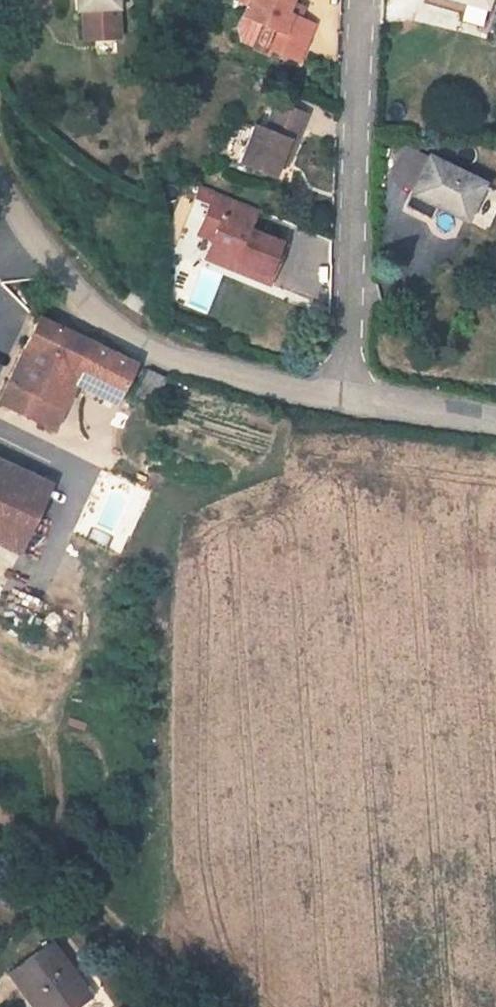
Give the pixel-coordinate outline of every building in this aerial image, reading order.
[(116,0),(76,0),(76,9),(82,9),(83,39),(118,37),(117,7),(116,0)] [(298,61),(305,42),(293,37),(301,19),(298,18),(303,6),(290,1),(290,0),(247,0),(244,7),(236,26),(239,42),(251,47),(260,23),(279,31),(271,49),(298,61)] [(301,19),(293,37),(305,42),(313,24),(301,19)] [(288,162),(306,115),(274,102),(263,129),(251,125),(237,162),(273,177),(281,159),(288,162)] [(464,219),(482,184),(428,157),(405,204),(424,214),(429,202),(435,205),(464,219)] [(258,210),(215,193),(198,235),(213,240),(208,252),(228,260),(225,267),(269,285),(285,244),(250,229),(258,210)] [(435,205),(429,202),(424,214),(430,216),(435,205)] [(208,252),(205,259),(225,267),(228,260),(208,252)] [(38,318),(0,398),(0,404),(43,426),(51,410),(30,400),(64,330),(38,318)] [(132,364),(64,330),(30,400),(51,410),(54,404),(61,407),(77,374),(117,394),(132,364)] [(167,376),(147,368),(135,395),(153,404),(167,376)] [(48,484),(0,462),(0,516),(27,529),(48,484)] [(0,516),(0,544),(17,552),(27,529),(0,516)] [(8,973),(26,999),(28,997),(35,1006),(73,1006),(88,996),(50,943),(8,973)]
